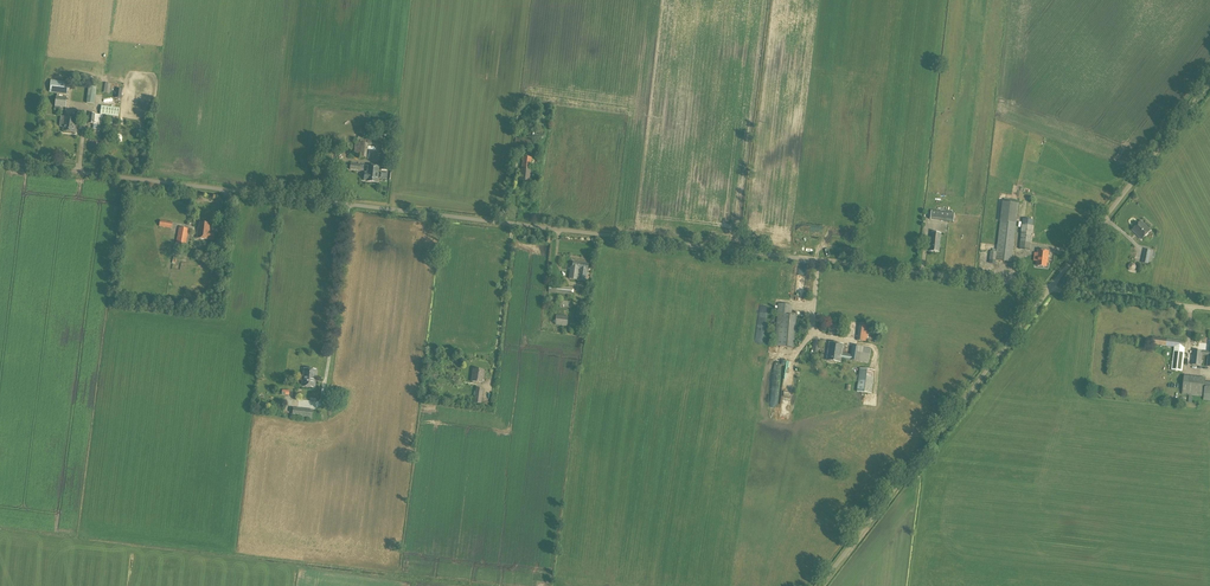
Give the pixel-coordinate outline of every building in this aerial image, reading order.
[(67,95),(69,82),(51,80),(49,93),(67,95)] [(94,104),(97,86),(89,85),(86,103),(94,104)] [(66,108),(67,97),(56,96),(55,107),(66,108)] [(118,117),(120,108),(101,106),(100,115),(118,117)] [(65,117),(61,117),(60,127),(63,127),(63,132),(74,133),(76,118),(65,117)] [(542,139),(544,124),(536,122),(534,138),(542,139)] [(383,139),(369,138),(369,137),(367,136),(367,138),(358,137),(357,142),(355,142),(354,156),(366,158),(367,145),(380,146),(382,146),(383,139)] [(533,147),(534,141),(515,138),(514,145),(533,147)] [(529,182),(531,168),(532,158),(523,157),(520,180),(529,182)] [(330,172),(331,161),(319,160),(318,171),(330,172)] [(377,183),(379,167),(368,166),(367,173),(365,172),(364,181),(366,181),(366,182),(377,183)] [(946,212),(944,221),(954,222),(955,213),(946,212)] [(172,229),(173,222),(160,220),(159,227),(172,229)] [(990,251),(989,260),(1012,262),(1017,222),(1000,220),(996,252),(990,251)] [(1142,240),(1151,231),(1141,221),(1132,230),(1142,240)] [(209,229),(209,224),(200,223),(200,228),(199,228),(197,238),(214,241),(215,233),(209,232),(209,229)] [(1022,223),(1019,248),(1030,249),(1033,225),(1022,223)] [(184,252),(189,229),(179,227),(175,250),(184,252)] [(939,253),(940,244),(941,234),(932,233),(930,251),(939,253)] [(1150,265),(1153,252),(1145,250),(1142,263),(1150,265)] [(1037,261),(1037,266),(1047,267),(1047,263),(1048,263),(1049,252),(1038,251),(1037,253),(1034,253),(1034,261),(1037,261)] [(585,281),(588,265),(573,262),(572,267),(571,267),(569,279),(585,281)] [(1128,267),(1128,268),(1128,269),(1129,270),(1130,271),(1131,271),(1132,271),(1133,271),(1134,271),(1135,270),(1136,269),(1136,268),(1136,267),(1136,266),(1135,265),(1135,264),(1134,264),(1134,263),(1133,263),(1132,263),(1131,263),(1130,264),(1129,264),(1129,265),(1128,266),(1128,267)] [(571,295),(572,288),(549,285),(548,293),(571,295)] [(793,348),(796,316),(791,316),(792,305),(779,304),(775,346),(793,348)] [(567,326),(568,317),(556,315),(555,325),(567,326)] [(867,342),(870,324),(860,323),(857,341),(867,342)] [(1182,372),(1185,348),(1184,348),(1185,341),(1152,337),(1151,344),(1174,347),(1171,370),(1182,372)] [(850,355),(843,354),(844,345),(829,342),(827,361),(841,363),(842,359),(869,363),(871,349),(852,346),(850,355)] [(1209,352),(1193,350),(1191,365),(1200,366),(1202,355),(1208,355),(1207,366),(1209,367),(1209,348),(1209,352)] [(315,378),(316,370),(304,369),(303,377),(302,377),(301,387),(315,388),(316,378),(315,378)] [(482,384),(484,370),(473,369),(471,382),(482,384)] [(872,394),(875,371),(860,369),(857,392),(872,394)] [(1181,394),(1189,395),(1188,402),(1192,402),(1192,396),(1204,397),(1203,400),(1209,401),(1209,383),(1205,382),(1206,378),(1184,375),(1181,394)] [(481,405),(483,389),(476,388),(475,397),(473,397),(472,404),(481,405)] [(312,420),(313,409),(293,408),(292,417),(300,418),(300,419),(312,420)]
